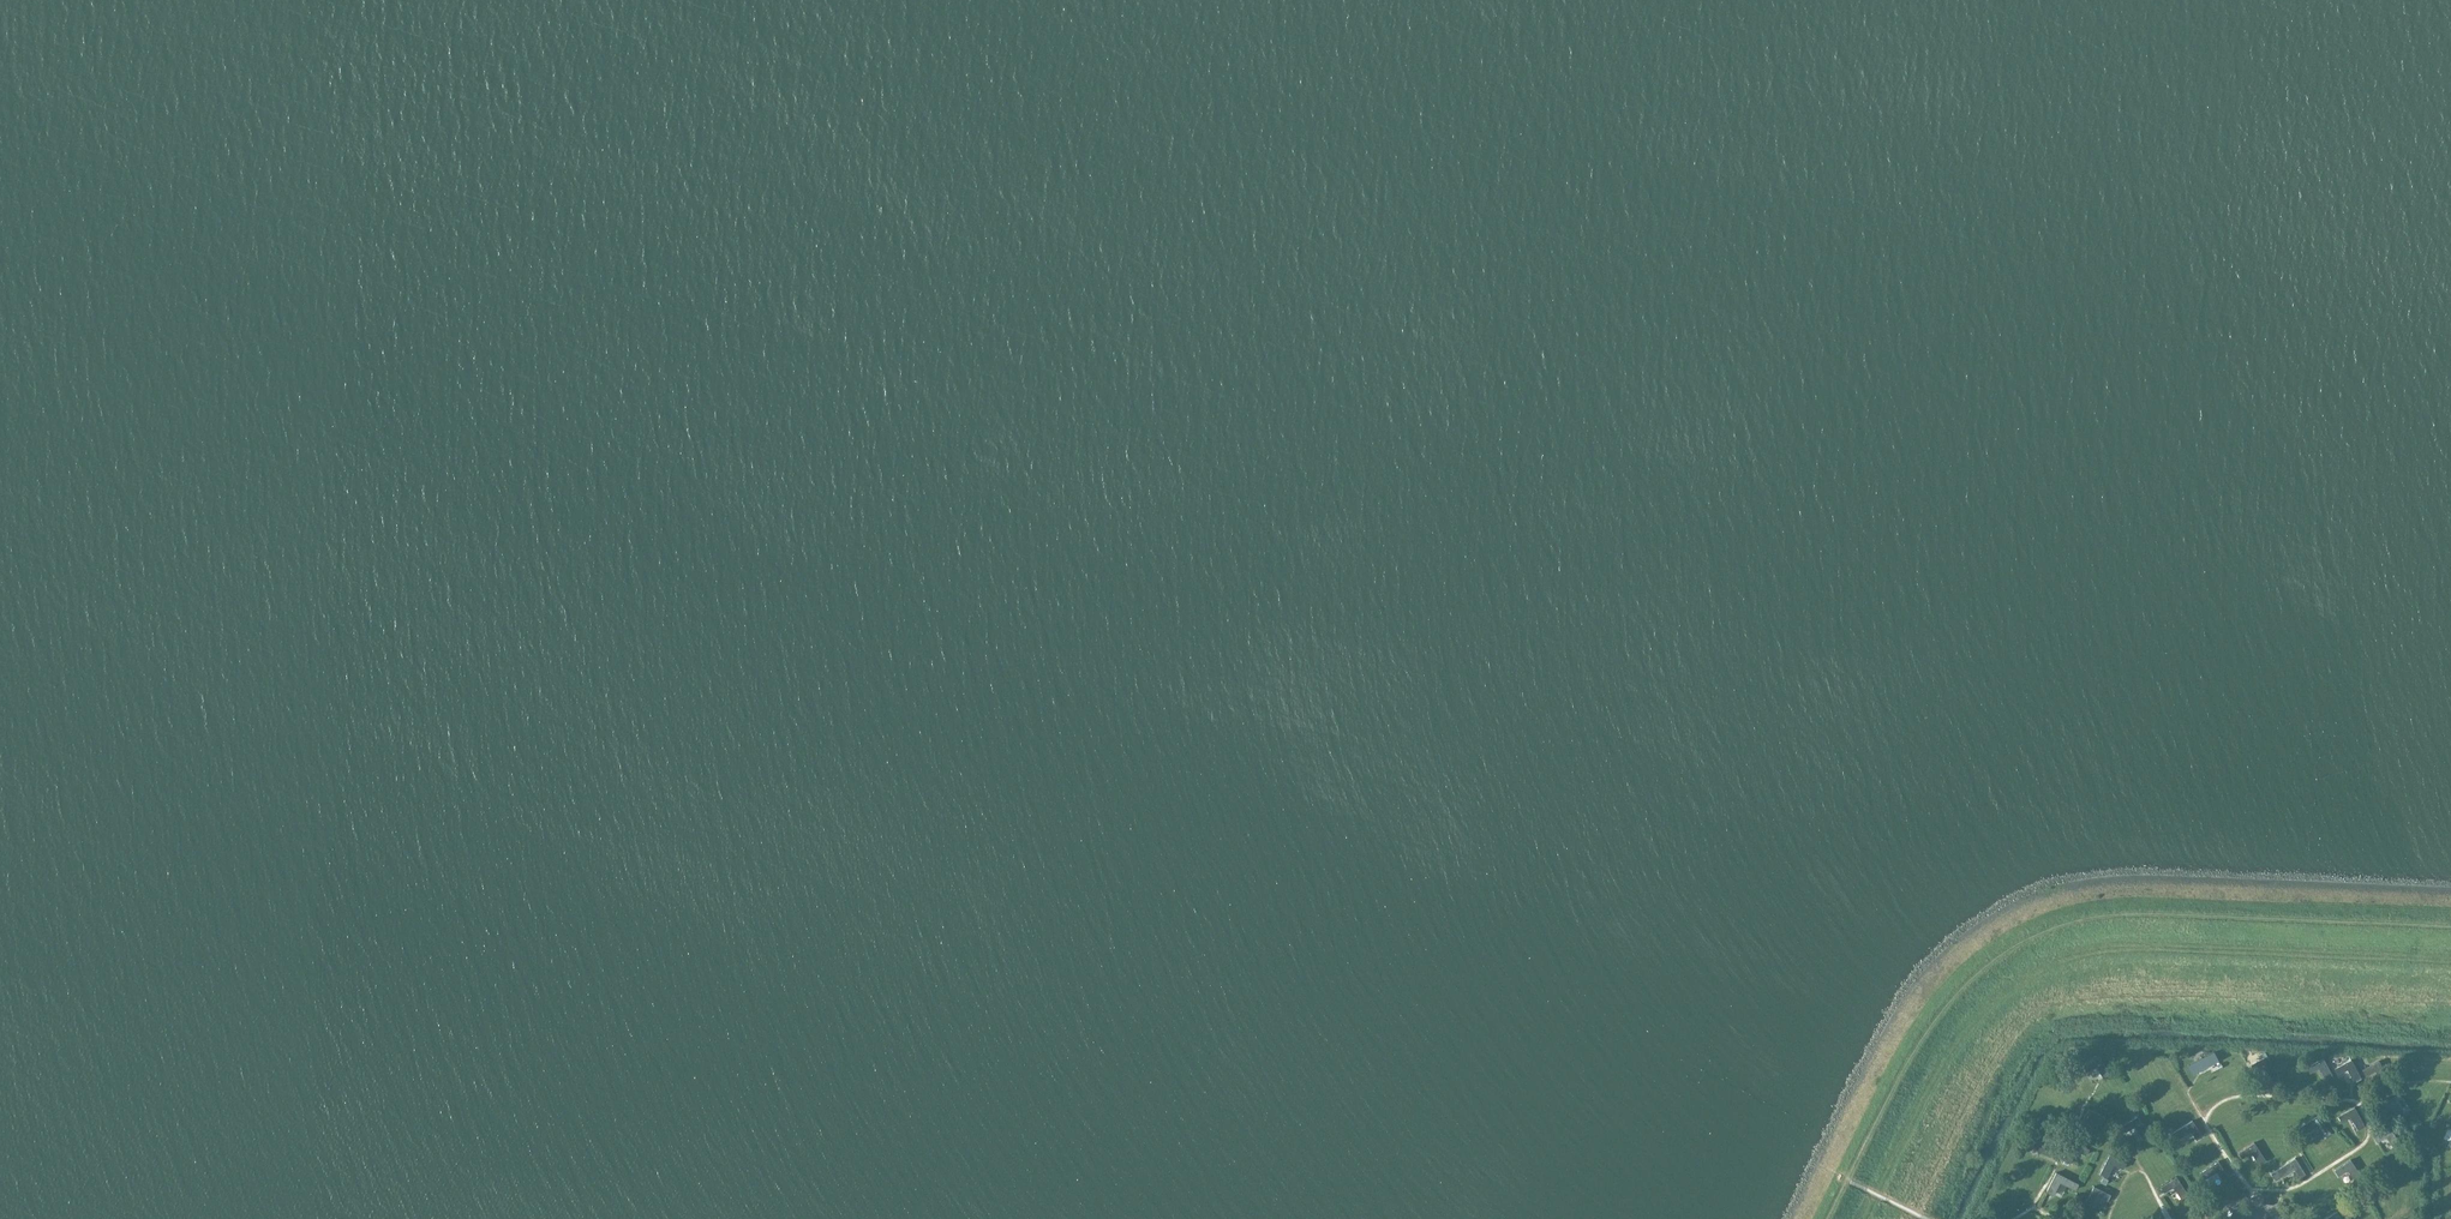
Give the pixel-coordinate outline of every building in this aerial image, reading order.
[(2192,1065),(2203,1081),(2219,1071),(2208,1054),(2192,1065)] [(2103,1078),(2110,1074),(2098,1056),(2083,1066),(2086,1071),(2096,1065),(2103,1078)] [(2264,1065),(2271,1078),(2277,1074),(2267,1056),(2251,1065),(2254,1070),(2264,1065)] [(2326,1080),(2333,1077),(2323,1058),(2307,1067),(2310,1072),(2319,1067),(2326,1080)] [(2354,1082),(2361,1078),(2351,1060),(2335,1068),(2338,1074),(2347,1069),(2354,1082)] [(2382,1083),(2388,1079),(2379,1061),(2362,1070),(2365,1075),(2375,1070),(2382,1083)] [(2233,1080),(2240,1076),(2234,1067),(2227,1071),(2233,1080)] [(2158,1073),(2141,1083),(2148,1095),(2165,1085),(2158,1073)] [(2221,1076),(2203,1085),(2208,1094),(2221,1088),(2225,1096),(2231,1094),(2221,1076)] [(2108,1110),(2125,1103),(2118,1088),(2102,1096),(2108,1110)] [(2404,1110),(2409,1109),(2399,1093),(2382,1105),(2386,1111),(2398,1103),(2404,1110)] [(2221,1112),(2233,1128),(2241,1122),(2230,1106),(2221,1112)] [(2042,1107),(2032,1121),(2048,1133),(2054,1125),(2046,1119),(2050,1113),(2042,1107)] [(2358,1129),(2364,1126),(2354,1107),(2338,1116),(2341,1122),(2351,1116),(2358,1129)] [(2102,1122),(2105,1117),(2089,1108),(2079,1127),(2086,1130),(2093,1117),(2102,1122)] [(2322,1134),(2327,1131),(2317,1115),(2300,1127),(2304,1133),(2316,1125),(2322,1134)] [(2142,1138),(2149,1134),(2137,1116),(2122,1126),(2125,1132),(2134,1126),(2142,1138)] [(2196,1139),(2202,1136),(2192,1121),(2174,1132),(2178,1138),(2191,1130),(2196,1139)] [(2394,1148),(2400,1144),(2389,1127),(2374,1137),(2377,1142),(2386,1136),(2394,1148)] [(2278,1131),(2259,1137),(2265,1158),(2285,1153),(2278,1131)] [(2039,1153),(2045,1149),(2034,1132),(2018,1141),(2022,1147),(2031,1141),(2039,1153)] [(2327,1138),(2313,1149),(2318,1156),(2328,1148),(2335,1157),(2339,1154),(2327,1138)] [(2086,1154),(2089,1149),(2072,1140),(2063,1159),(2070,1162),(2076,1150),(2086,1154)] [(2259,1164),(2265,1160),(2254,1143),(2239,1153),(2242,1158),(2251,1152),(2259,1164)] [(2369,1149),(2357,1157),(2362,1165),(2374,1158),(2369,1149)] [(2123,1168),(2126,1163),(2109,1155),(2100,1173),(2107,1177),(2113,1164),(2123,1168)] [(2020,1158),(2008,1166),(2019,1183),(2031,1175),(2020,1158)] [(2299,1177),(2305,1174),(2295,1158),(2277,1170),(2281,1176),(2294,1168),(2299,1177)] [(2154,1159),(2149,1162),(2157,1173),(2162,1170),(2154,1159)] [(2355,1181),(2362,1177),(2350,1160),(2335,1170),(2338,1175),(2347,1169),(2355,1181)] [(2223,1180),(2228,1177),(2218,1161),(2200,1172),(2204,1179),(2217,1171),(2223,1180)] [(2113,1166),(2107,1179),(2115,1182),(2120,1170),(2113,1166)] [(2069,1186),(2072,1181),(2056,1173),(2047,1191),(2053,1194),(2060,1182),(2069,1186)] [(2186,1206),(2192,1202),(2176,1177),(2161,1187),(2164,1192),(2173,1186),(2186,1206)] [(2142,1205),(2153,1200),(2144,1181),(2133,1187),(2142,1205)] [(2107,1200),(2110,1194),(2094,1186),(2084,1205),(2091,1208),(2098,1195),(2107,1200)] [(2135,1204),(2122,1206),(2124,1218),(2138,1218),(2135,1204)]
